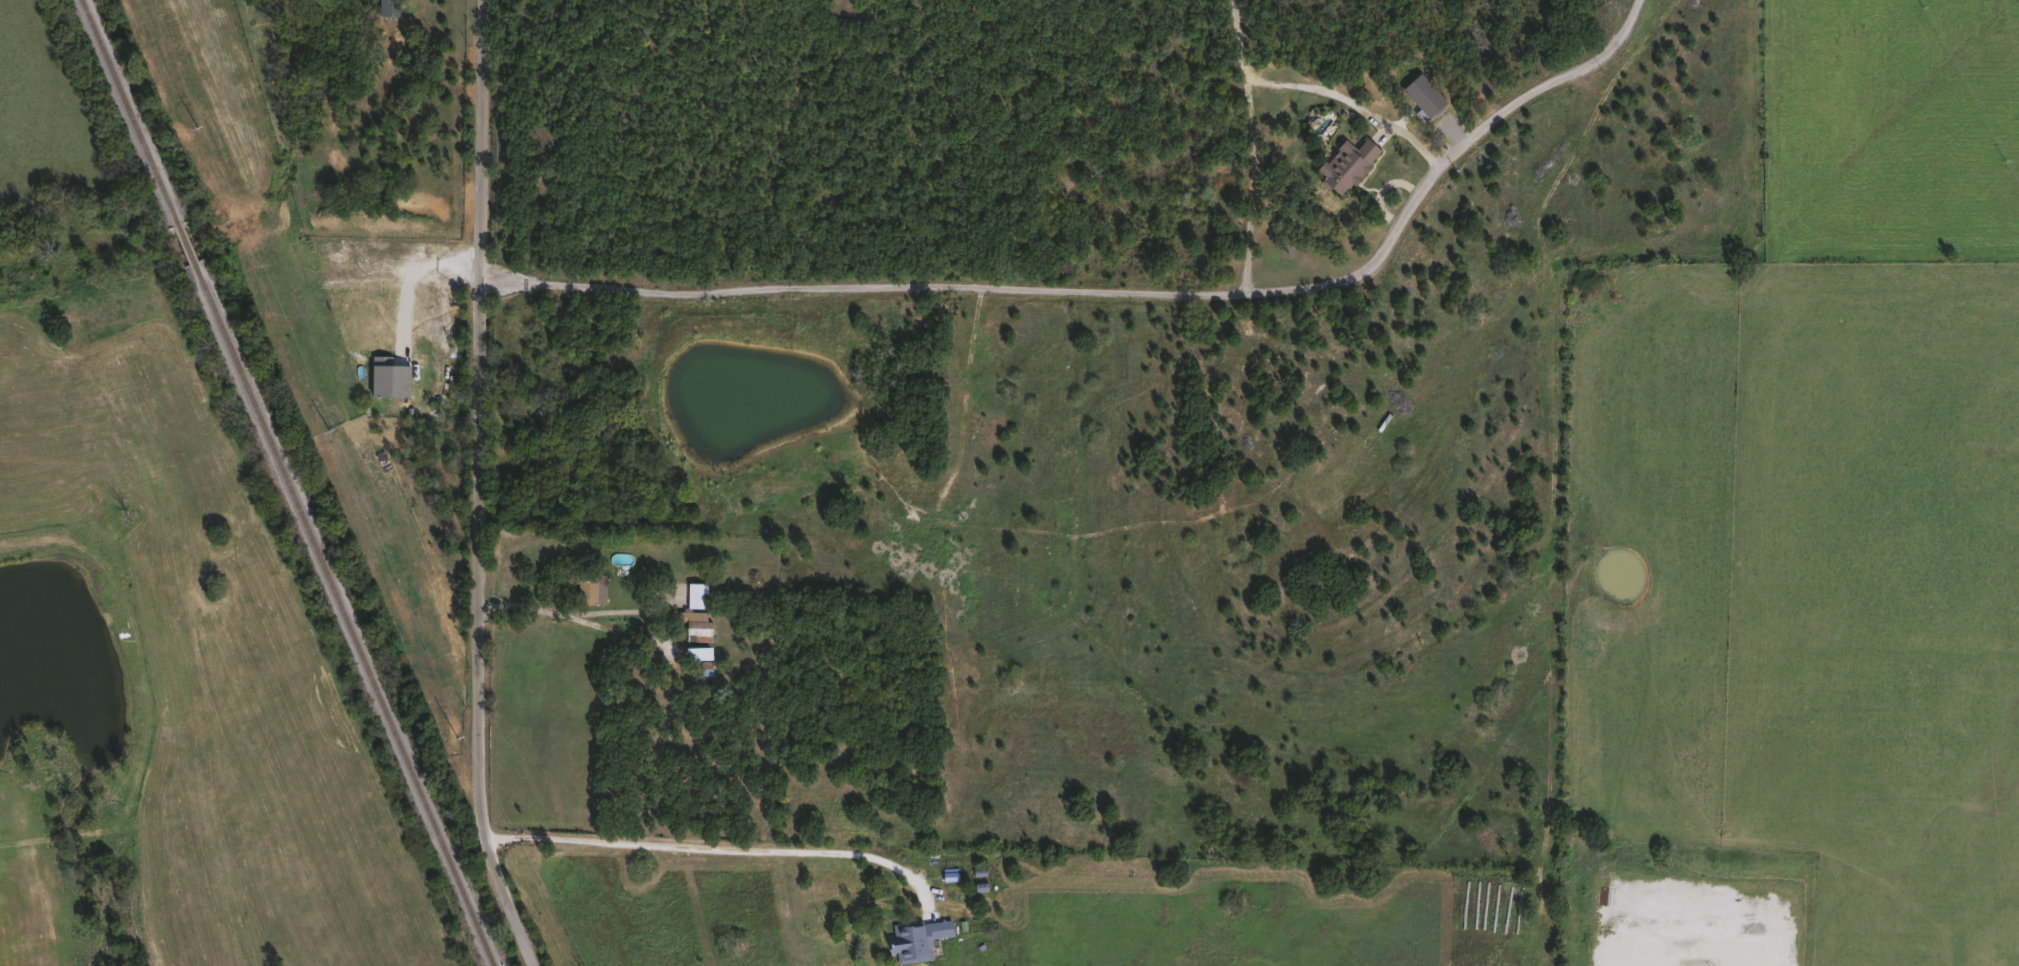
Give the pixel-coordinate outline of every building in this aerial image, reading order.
[(1339,195),(1312,170),(1343,137),(1354,148),(1365,136),(1380,151),(1339,195)] [(574,573),(604,573),(604,603),(574,603),(574,573)] [(686,582),(705,582),(705,607),(686,607),(686,582)] [(684,639),(684,611),(709,611),(709,639),(684,639)] [(950,935),(928,937),(930,959),(895,961),(894,951),(887,951),(886,936),(892,935),(891,923),(949,919),(950,935)]
